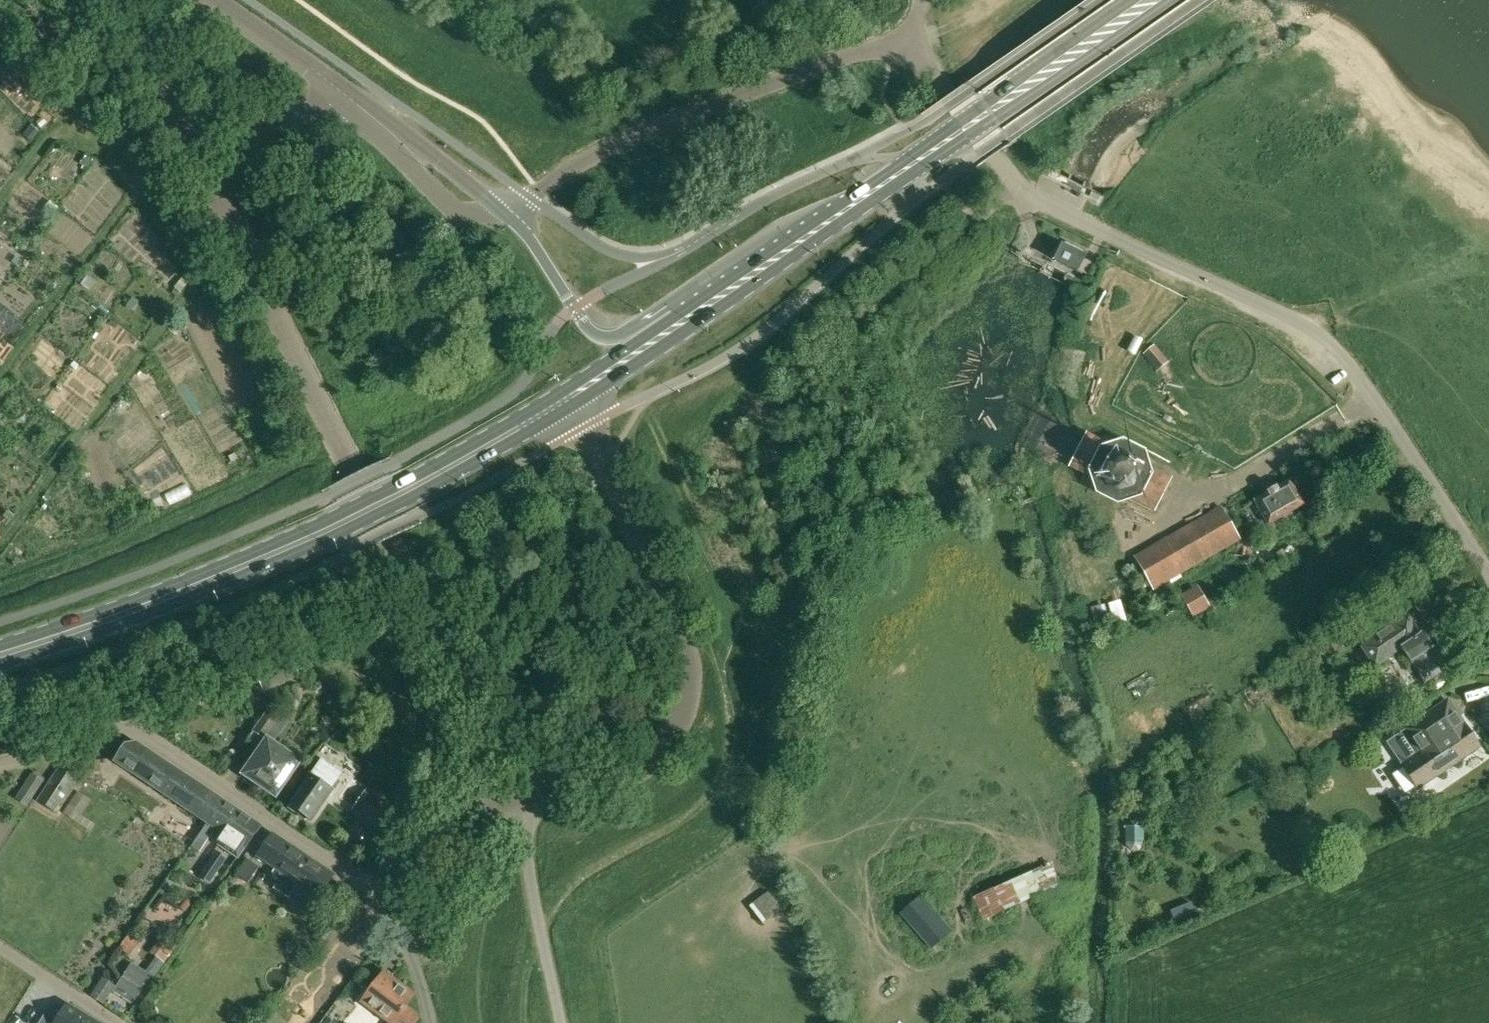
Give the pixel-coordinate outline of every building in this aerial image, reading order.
[(1078,273),(1080,270),(1086,256),(1062,244),(1054,261),(1078,273)] [(1169,361),(1155,344),(1143,354),(1158,371),(1169,361)] [(1171,478),(1086,433),(1070,465),(1154,509),(1171,478)] [(1254,499),(1269,525),(1304,505),(1290,479),(1254,499)] [(1222,506),(1159,541),(1134,556),(1154,591),(1242,540),(1222,506)] [(1197,610),(1216,602),(1209,586),(1190,594),(1197,610)] [(1126,592),(1113,596),(1119,619),(1132,616),(1126,592)] [(1329,647),(1356,628),(1364,623),(1358,612),(1349,618),(1350,620),(1323,639),(1329,647)] [(1361,646),(1369,658),(1375,667),(1402,648),(1425,682),(1433,677),(1437,682),(1449,674),(1409,614),(1361,646)] [(291,650),(254,664),(262,687),(300,673),(291,650)] [(1388,742),(1419,786),(1478,746),(1448,702),(1388,742)] [(248,741),(261,750),(267,740),(273,744),(288,722),(269,708),(252,732),(253,733),(248,741)] [(267,740),(261,750),(244,775),(276,796),(299,762),(273,744),(267,740)] [(246,849),(261,826),(135,742),(125,744),(113,761),(246,849)] [(58,766),(36,800),(54,812),(76,778),(58,766)] [(16,798),(27,805),(43,780),(32,773),(16,798)] [(290,804),(311,820),(331,791),(309,776),(290,804)] [(360,811),(383,827),(395,811),(372,794),(360,811)] [(1143,853),(1143,821),(1126,822),(1126,853),(1143,853)] [(320,897),(332,879),(334,875),(273,834),(257,856),(319,898),(320,897)] [(199,877),(210,884),(227,858),(216,852),(199,877)] [(257,868),(246,861),(237,876),(247,882),(257,868)] [(973,897),(982,921),(1059,887),(1052,862),(973,897)] [(332,879),(320,897),(333,906),(347,889),(332,879)] [(900,914),(932,950),(950,933),(920,896),(900,914)] [(754,912),(763,923),(781,909),(773,898),(754,912)] [(1193,903),(1174,911),(1181,927),(1200,919),(1193,903)] [(129,932),(118,948),(128,955),(139,939),(129,932)] [(363,1002),(391,1022),(415,1022),(419,1018),(405,1008),(414,995),(384,973),(363,1002)] [(122,974),(113,990),(132,1001),(141,985),(122,974)] [(46,1012),(40,1022),(96,1022),(67,1005),(58,1020),(46,1012)]
